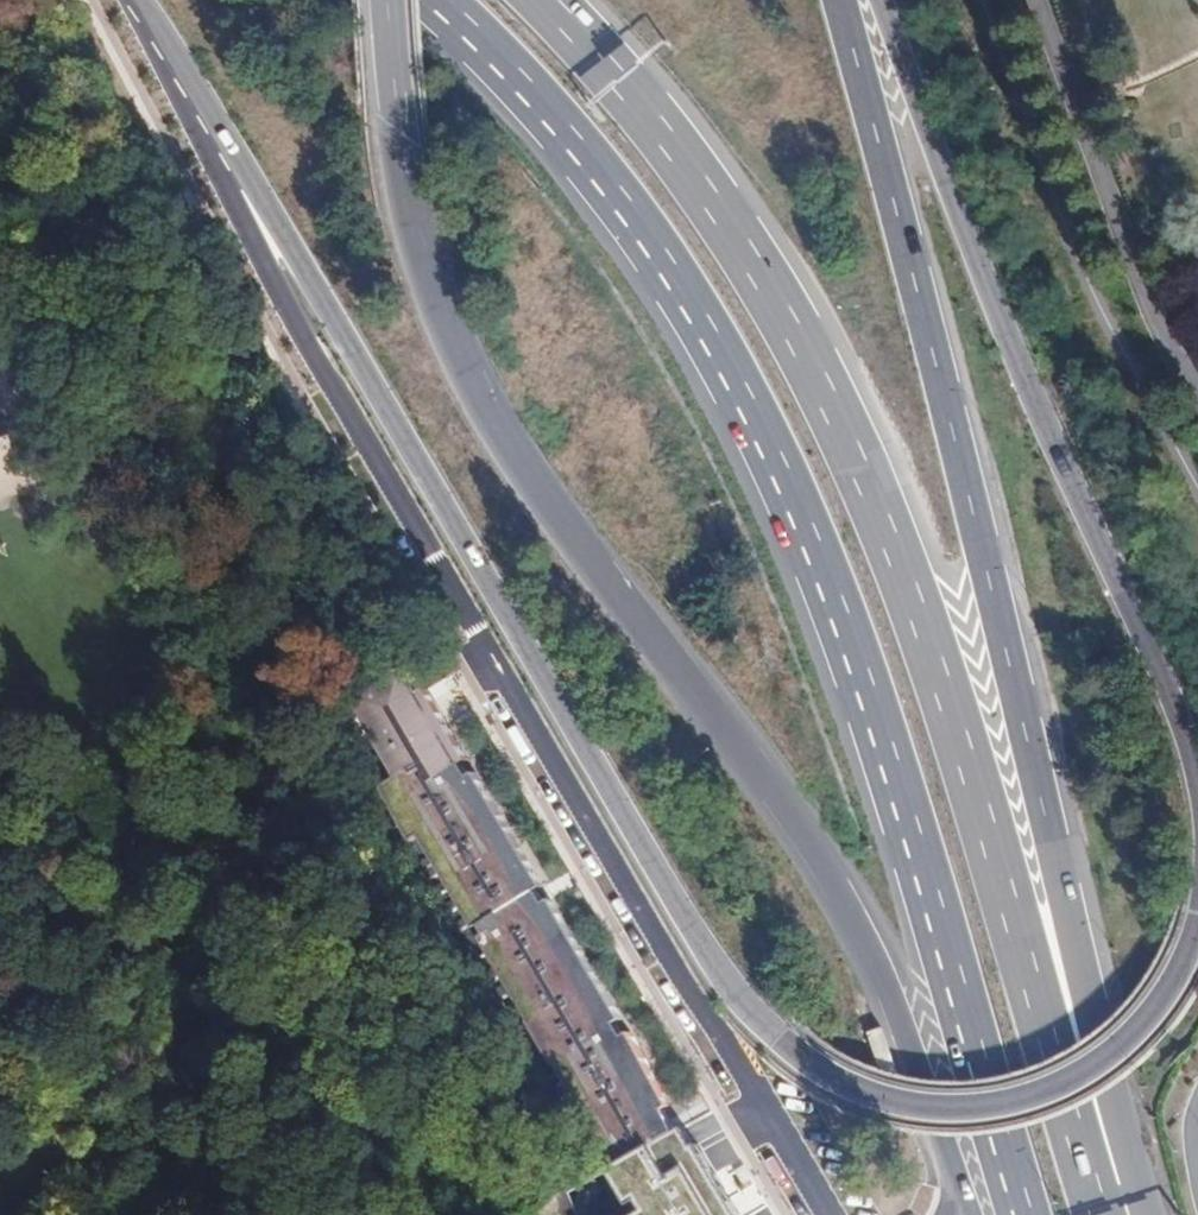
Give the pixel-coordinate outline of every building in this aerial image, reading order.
[(691,1135),(616,1170),(629,1197),(642,1197),(649,1212),(642,1214),(734,1214),(691,1135)]
